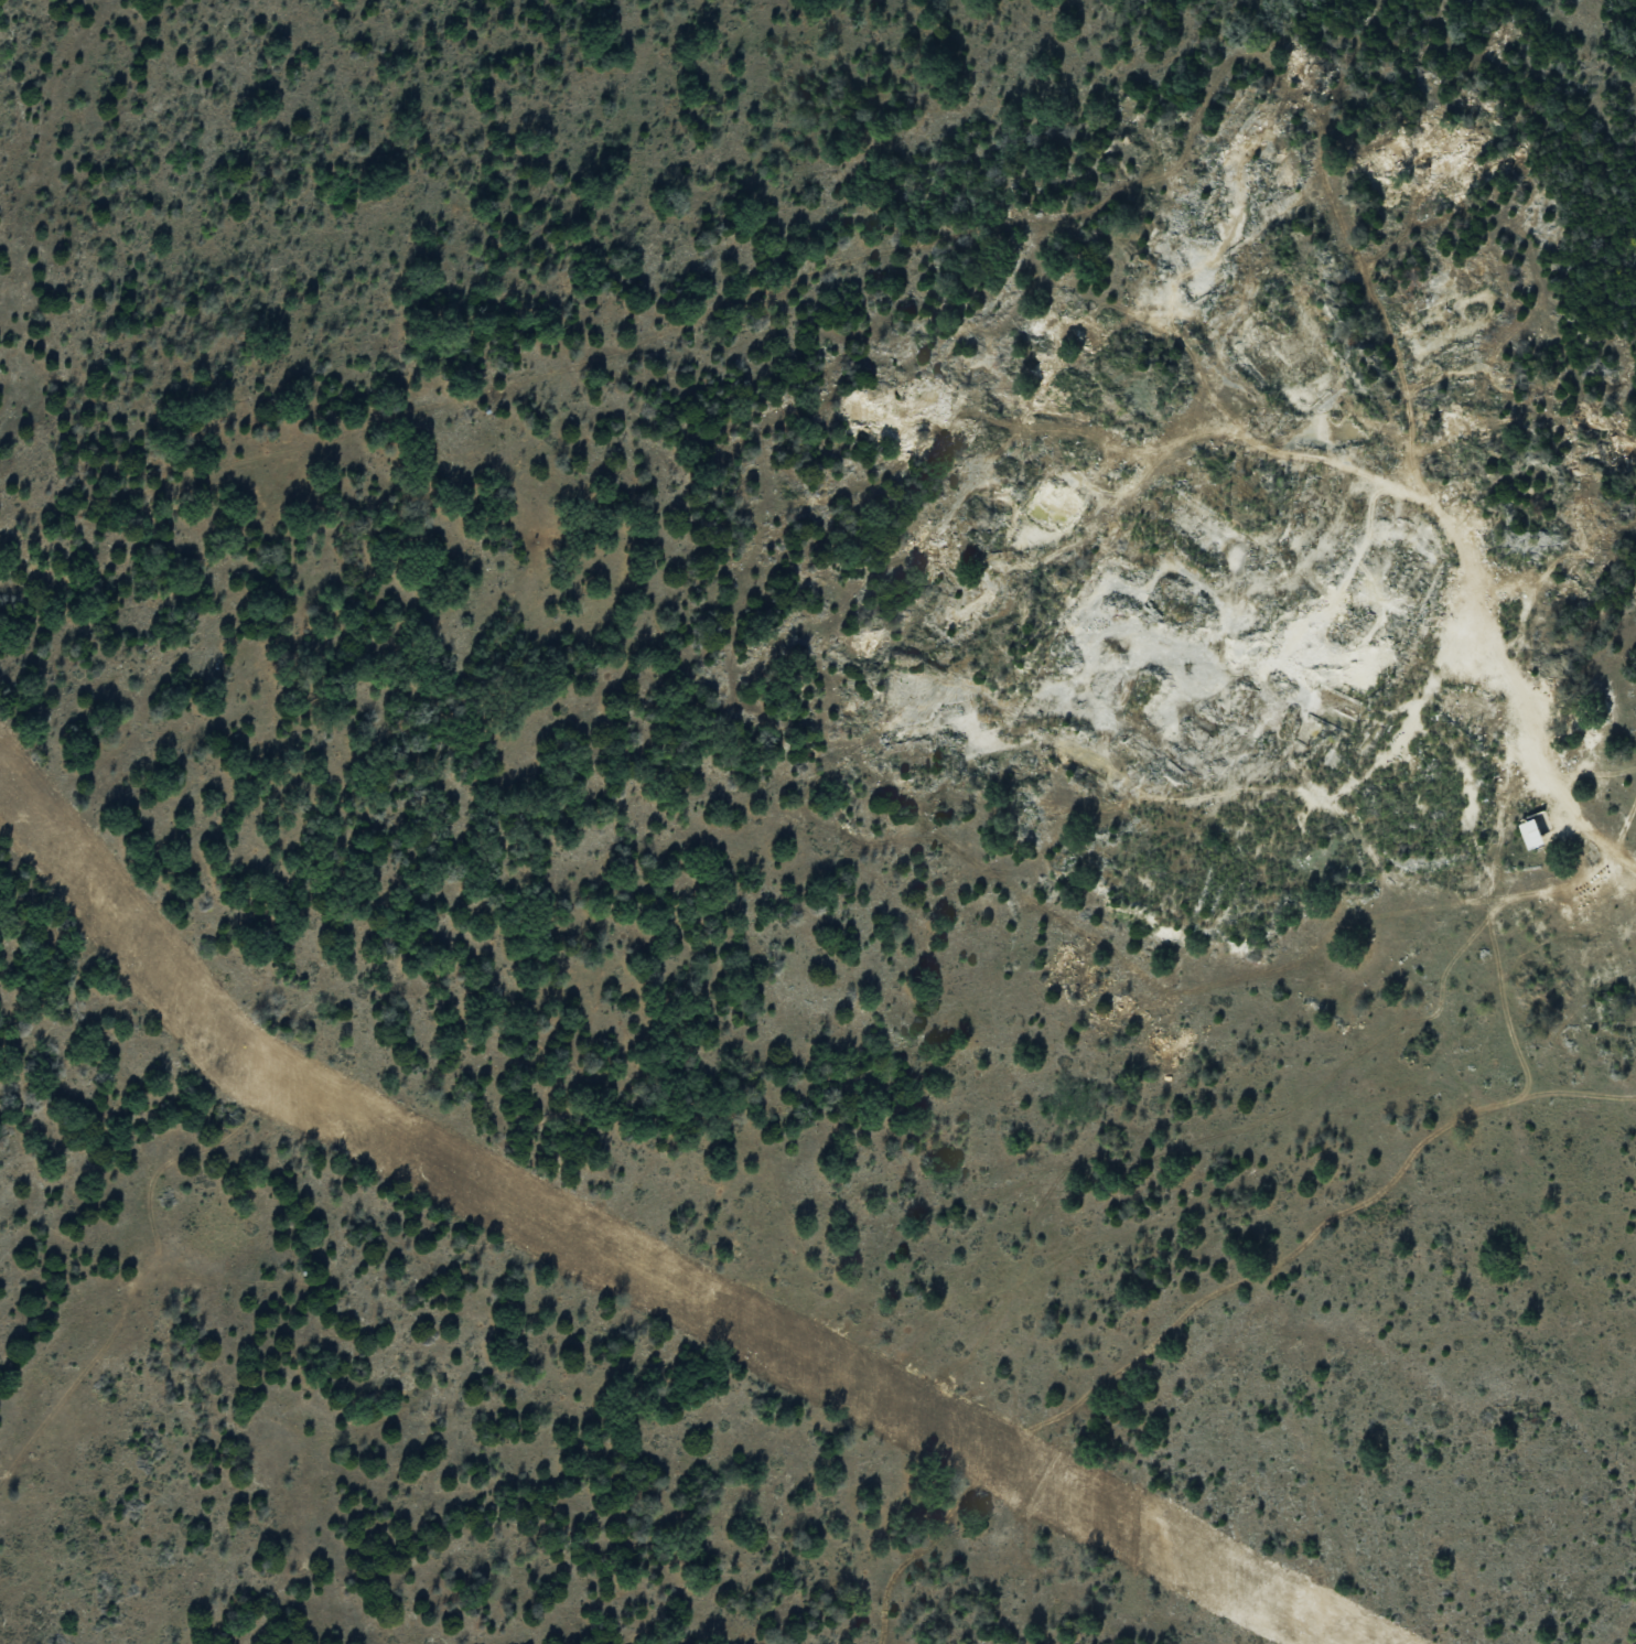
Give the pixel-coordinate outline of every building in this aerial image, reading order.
[(1522,825),(1531,850),(1548,844),(1538,819),(1522,825)]
